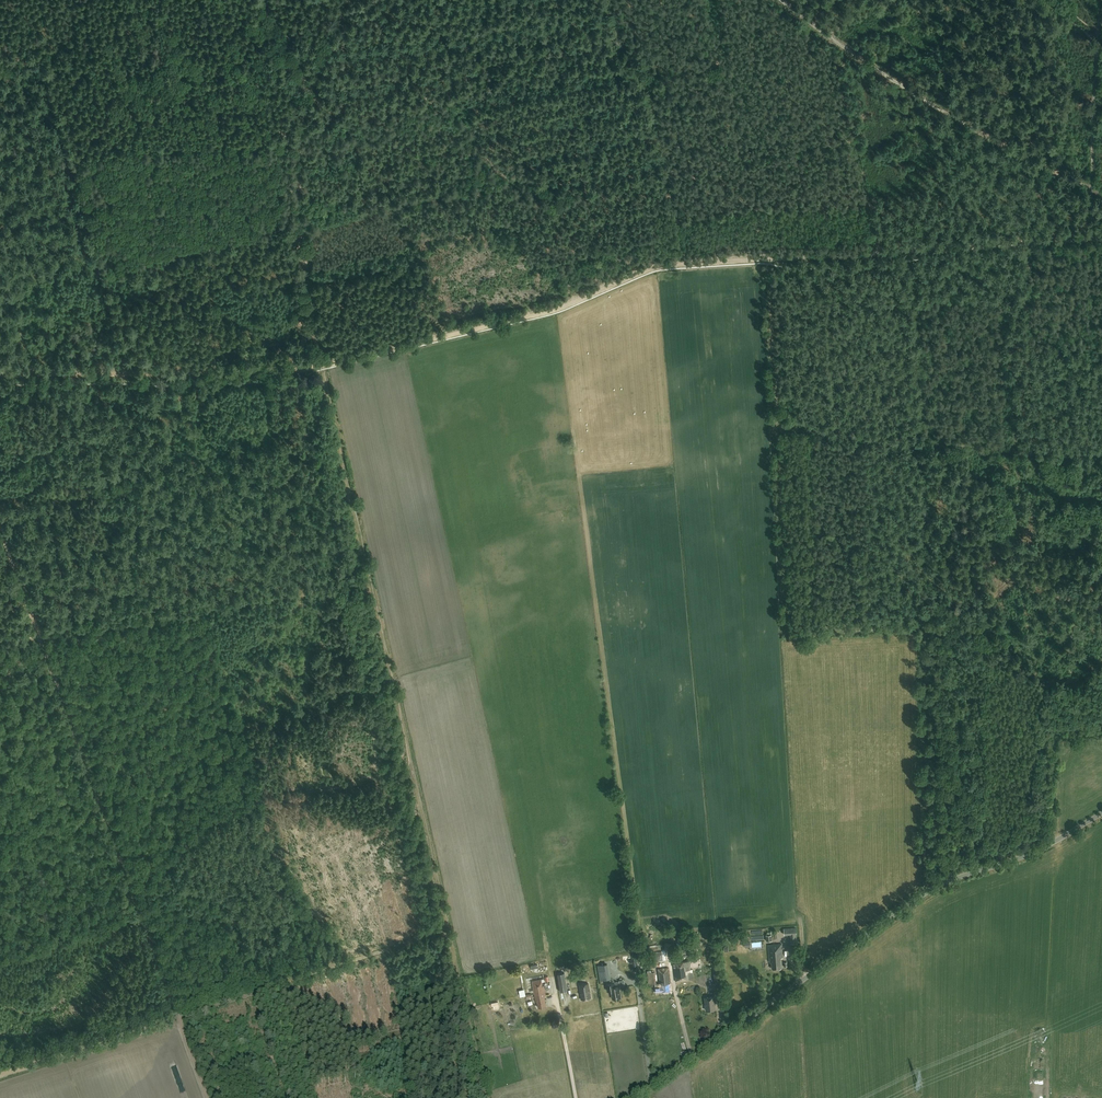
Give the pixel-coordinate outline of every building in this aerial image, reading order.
[(797,943),(796,927),(784,928),(784,935),(790,934),(791,943),(797,943)] [(768,957),(782,956),(781,944),(767,945),(768,957)] [(781,968),(780,958),(782,958),(782,956),(768,957),(769,962),(771,962),(772,968),(781,968)] [(683,961),(683,958),(672,960),(675,982),(693,979),(692,969),(691,969),(689,960),(683,961)] [(607,963),(597,965),(600,980),(610,978),(607,963)] [(669,985),(669,983),(670,983),(668,968),(657,970),(659,983),(654,984),(655,992),(670,990),(669,987),(671,987),(671,985),(669,985)] [(564,973),(557,974),(561,991),(567,990),(564,973)] [(542,986),(541,980),(532,981),(535,1002),(537,1002),(538,1008),(546,1006),(544,996),(545,995),(544,986),(542,986)] [(619,998),(616,982),(613,983),(614,986),(609,987),(611,999),(619,998)] [(581,1000),(590,998),(588,984),(579,985),(581,1000)] [(706,1011),(715,1010),(714,1002),(715,1002),(715,1001),(719,1001),(718,992),(712,992),(713,997),(705,998),(706,1011)]
